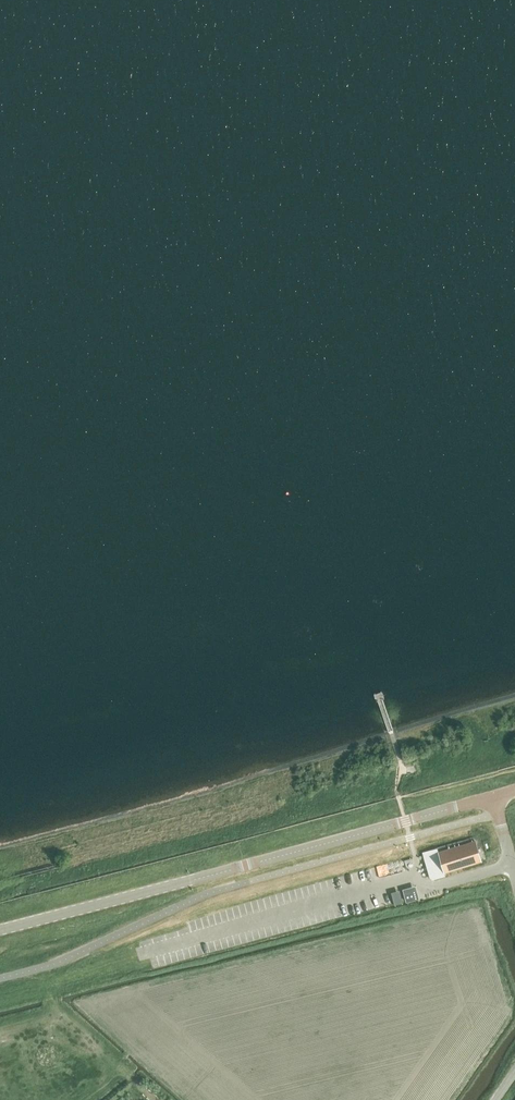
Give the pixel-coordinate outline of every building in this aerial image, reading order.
[(438,851),(436,852),(439,864),(442,864),(444,872),(481,861),(475,840),(438,851)] [(417,896),(415,890),(412,890),(404,893),(406,899),(407,901),(418,898),(417,896)] [(394,907),(405,905),(401,892),(391,895),(394,907)]
